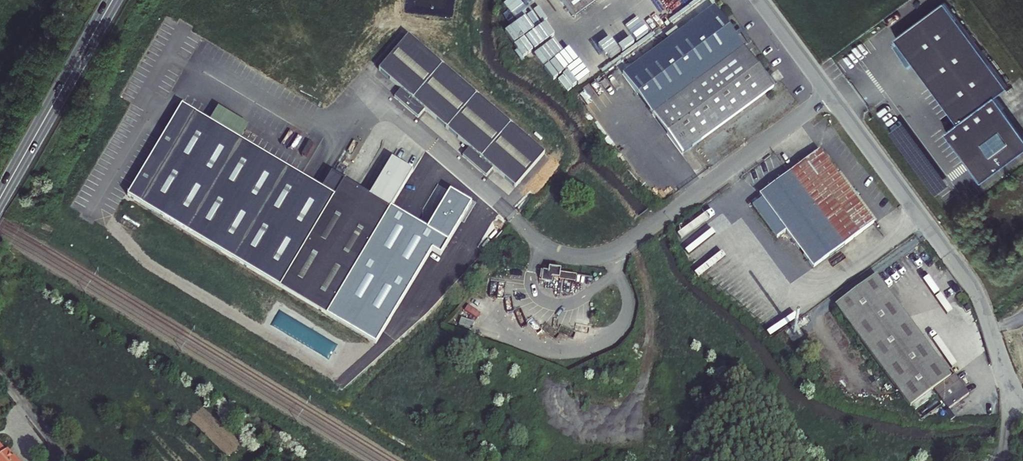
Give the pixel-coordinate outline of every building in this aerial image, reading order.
[(599,0),(560,0),(574,19),(599,0)] [(983,178),(1022,149),(1022,132),(995,94),(1007,85),(944,1),(896,37),(959,121),(947,130),(983,178)] [(681,156),(773,87),(714,7),(655,50),(649,55),(642,60),(637,64),(622,75),(681,156)] [(409,37),(380,71),(403,89),(393,101),(418,120),(421,113),(470,150),(464,157),(486,177),(493,169),(516,189),(545,155),(443,66),(409,37)] [(210,121),(182,105),(127,195),(382,349),(438,255),(440,256),(471,204),(450,191),(427,229),(391,208),(413,171),(392,159),(370,195),(331,172),(322,188),(240,139),(210,121)] [(218,108),(210,121),(240,139),(248,126),(218,108)] [(874,223),(820,150),(790,173),(760,195),(762,198),(752,206),(776,238),(786,230),(814,268),(874,223)] [(560,270),(548,268),(547,272),(541,271),(539,280),(541,282),(550,284),(551,279),(558,280),(560,270)] [(876,275),(835,305),(874,358),(915,328),(876,275)] [(951,376),(915,328),(874,358),(910,407),(951,376)] [(6,452),(0,447),(0,460),(14,460),(6,452)]
